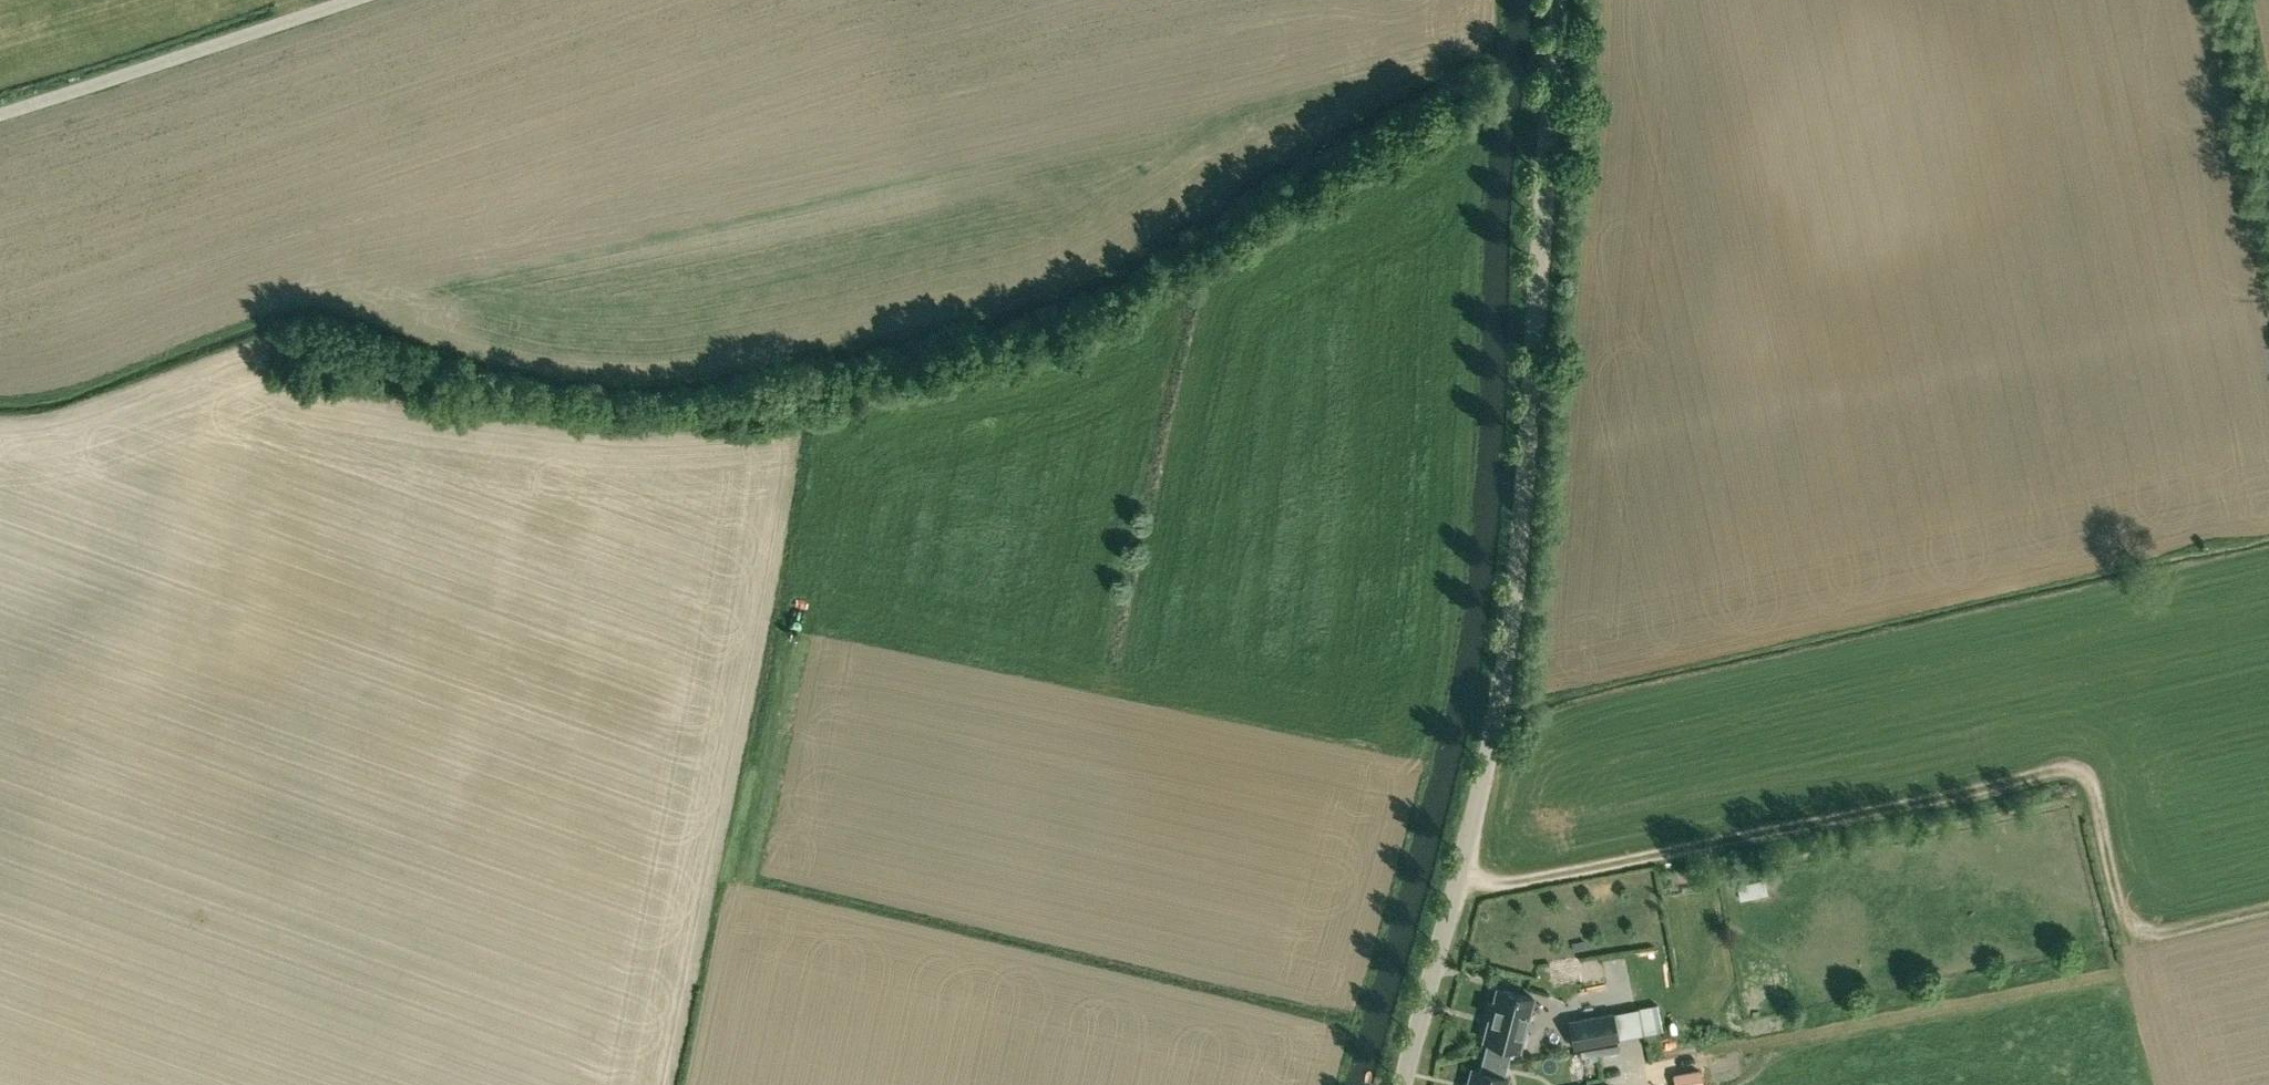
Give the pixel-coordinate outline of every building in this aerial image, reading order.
[(1483,1056),(1508,1063),(1512,1048),(1519,1049),(1533,997),(1497,988),(1484,1040),(1487,1041),(1483,1056)] [(1636,1008),(1641,1034),(1661,1031),(1656,1005),(1636,1008)] [(1574,1047),(1618,1039),(1613,1012),(1569,1020),(1574,1047)] [(1508,1063),(1483,1056),(1479,1070),(1472,1068),(1468,1084),(1506,1084),(1508,1078),(1504,1077),(1508,1063)]
